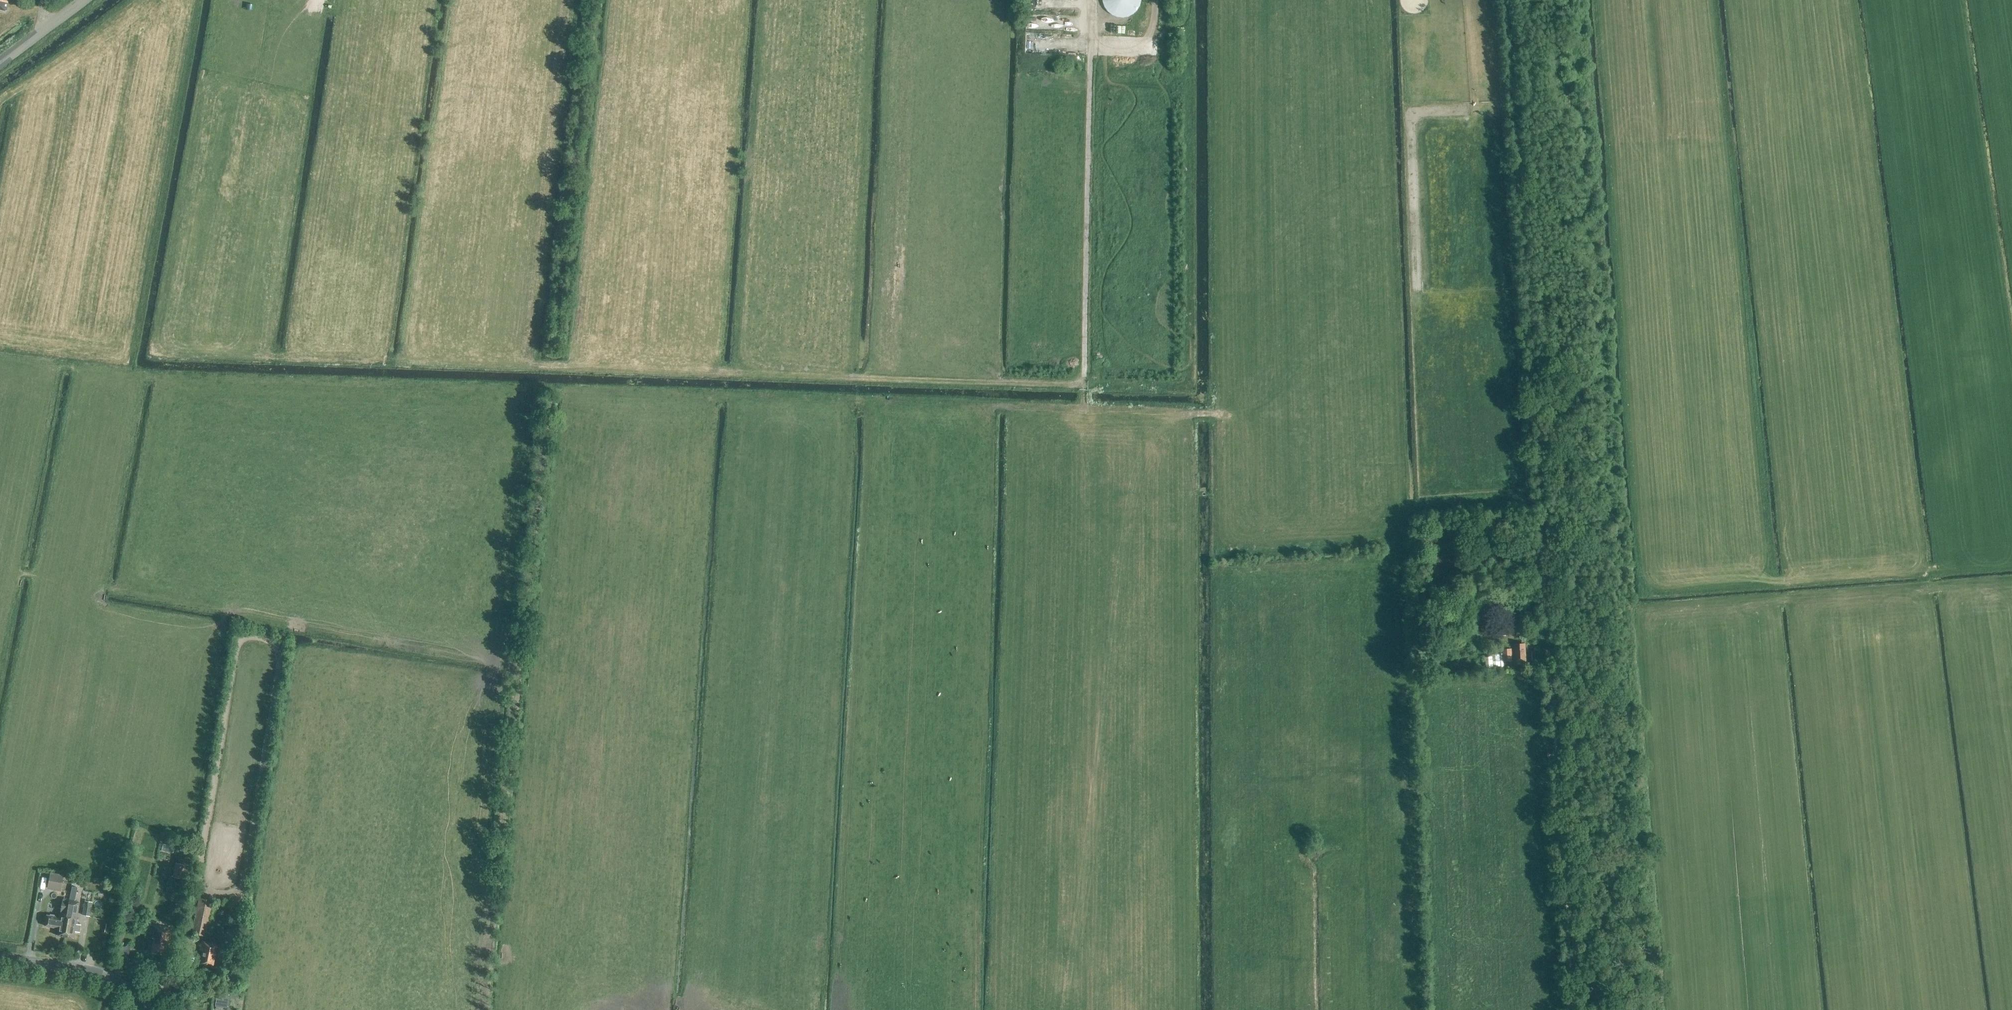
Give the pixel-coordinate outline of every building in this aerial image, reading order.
[(6,12),(8,0),(0,0),(0,11),(6,12)] [(1128,17),(1133,15),(1137,11),(1140,6),(1141,1),(1141,0),(1103,0),(1103,2),(1105,7),(1108,12),(1112,15),(1117,17),(1123,18),(1128,17)] [(1521,664),(1521,662),(1526,662),(1525,643),(1514,644),(1516,662),(1518,662),(1518,664),(1521,664)] [(1486,668),(1504,666),(1503,661),(1512,661),(1511,648),(1503,649),(1503,654),(1492,654),(1492,656),(1486,657),(1486,668)] [(186,880),(189,866),(176,863),(173,878),(186,880)] [(61,892),(64,876),(51,873),(48,889),(61,892)] [(68,919),(65,937),(73,939),(74,932),(79,933),(81,925),(76,924),(80,902),(75,901),(78,889),(72,887),(69,901),(66,919),(68,919)] [(205,937),(212,901),(200,898),(192,934),(205,937)] [(65,937),(68,919),(66,919),(69,901),(69,900),(63,899),(60,918),(55,917),(55,916),(50,915),(49,916),(47,916),(45,926),(58,929),(57,936),(65,937)] [(90,917),(93,903),(85,902),(82,916),(90,917)] [(169,942),(171,929),(154,925),(152,939),(153,939),(151,953),(165,955),(167,942),(169,942)] [(218,955),(220,945),(201,941),(199,951),(202,952),(199,965),(213,967),(215,954),(218,955)] [(122,956),(131,957),(133,946),(124,944),(122,956)] [(228,1009),(230,997),(217,995),(215,1006),(228,1009)]
